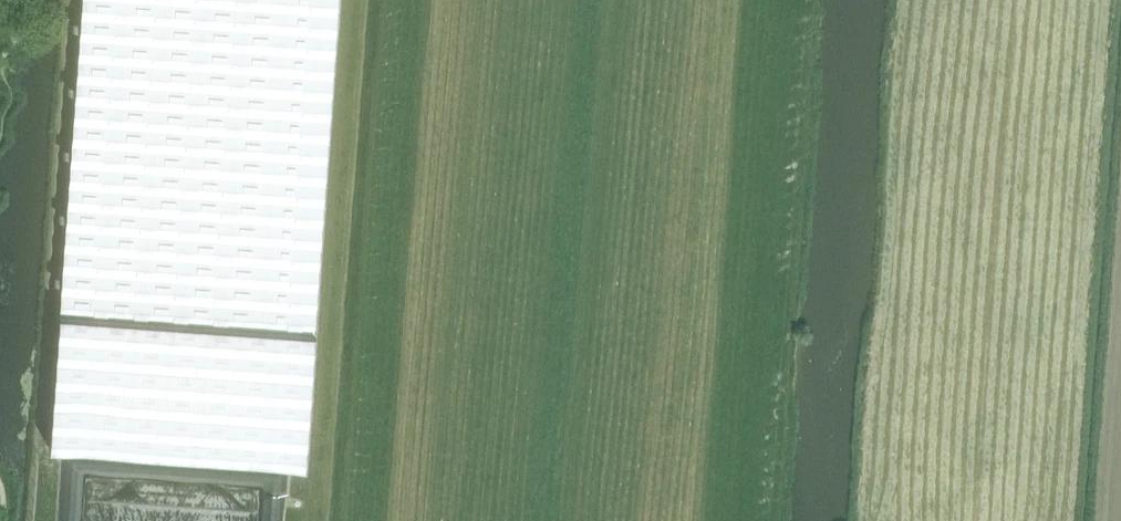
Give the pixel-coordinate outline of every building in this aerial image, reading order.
[(49,447),(61,448),(290,465),(304,466),(314,330),(327,144),(337,0),(81,0),(59,312),(50,441),(49,447)]
